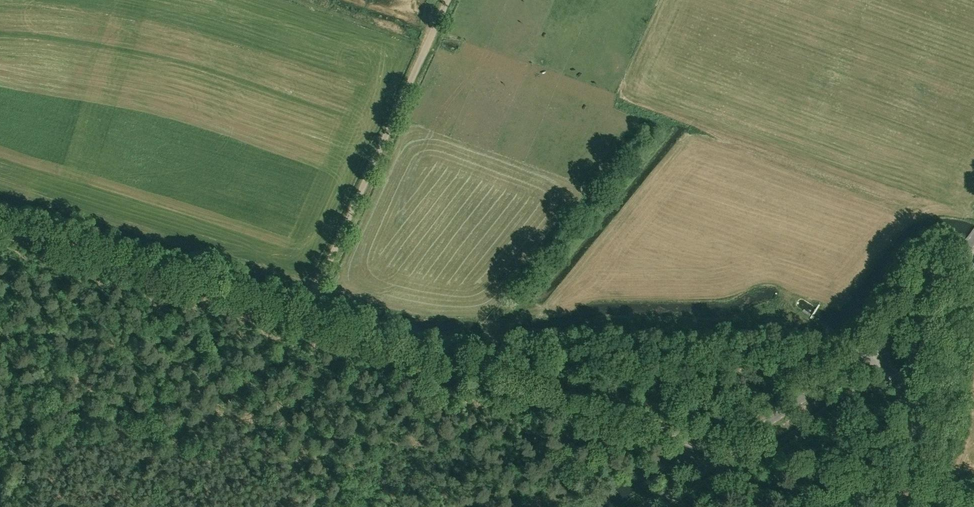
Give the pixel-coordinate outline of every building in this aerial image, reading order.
[(821,399),(829,391),(823,385),(815,393),(821,399)]
